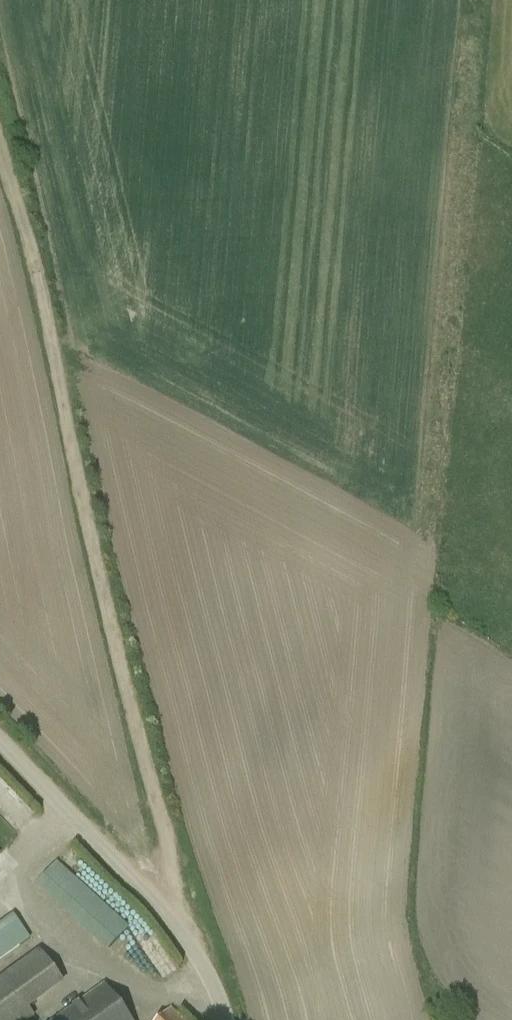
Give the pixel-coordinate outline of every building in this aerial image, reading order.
[(128,928),(57,864),(37,886),(110,949),(128,928)] [(30,940),(14,916),(0,926),(0,962),(30,940)] [(36,1018),(30,1010),(65,984),(39,951),(0,979),(0,1019),(33,1019),(36,1018)] [(105,987),(59,1019),(129,1019),(105,987)] [(161,1019),(184,1019),(172,1008),(161,1019)]
